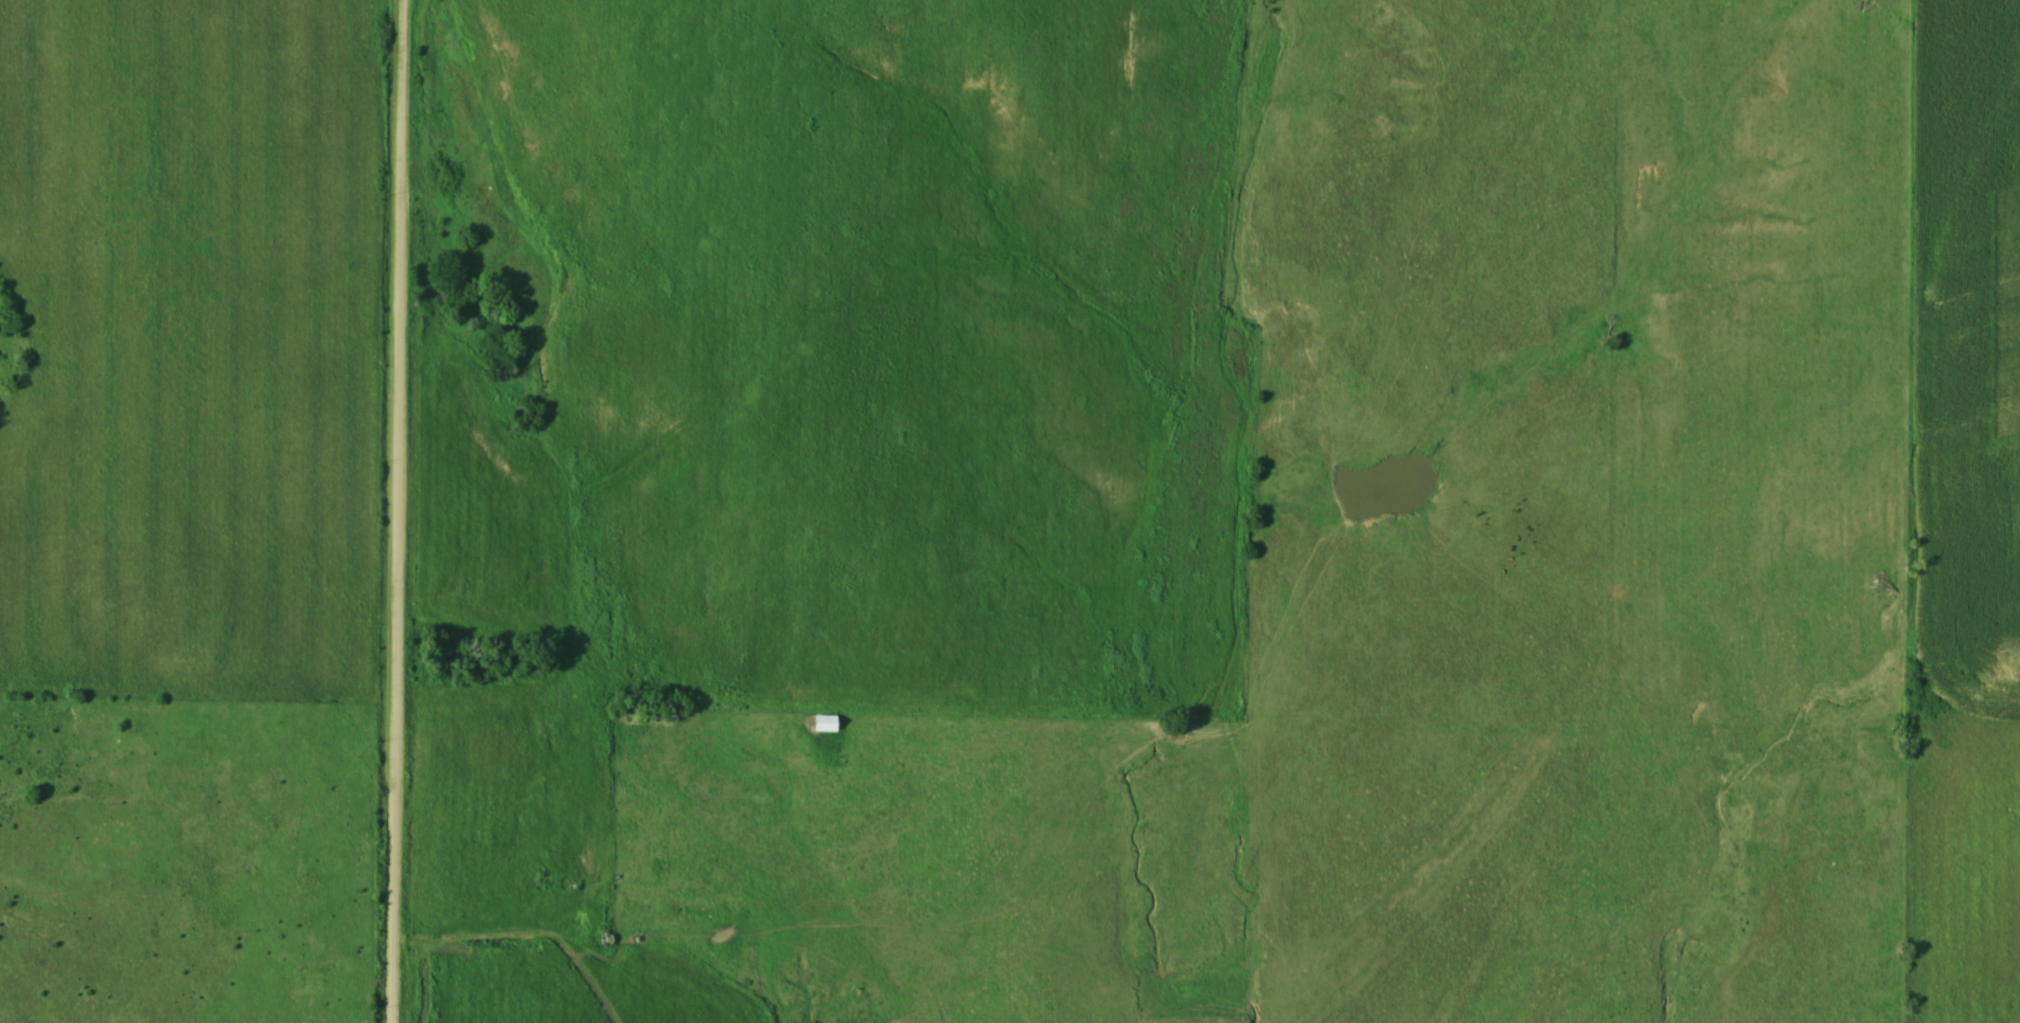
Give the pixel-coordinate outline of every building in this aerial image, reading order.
[(839,730),(839,715),(816,715),(816,730),(839,730)]
